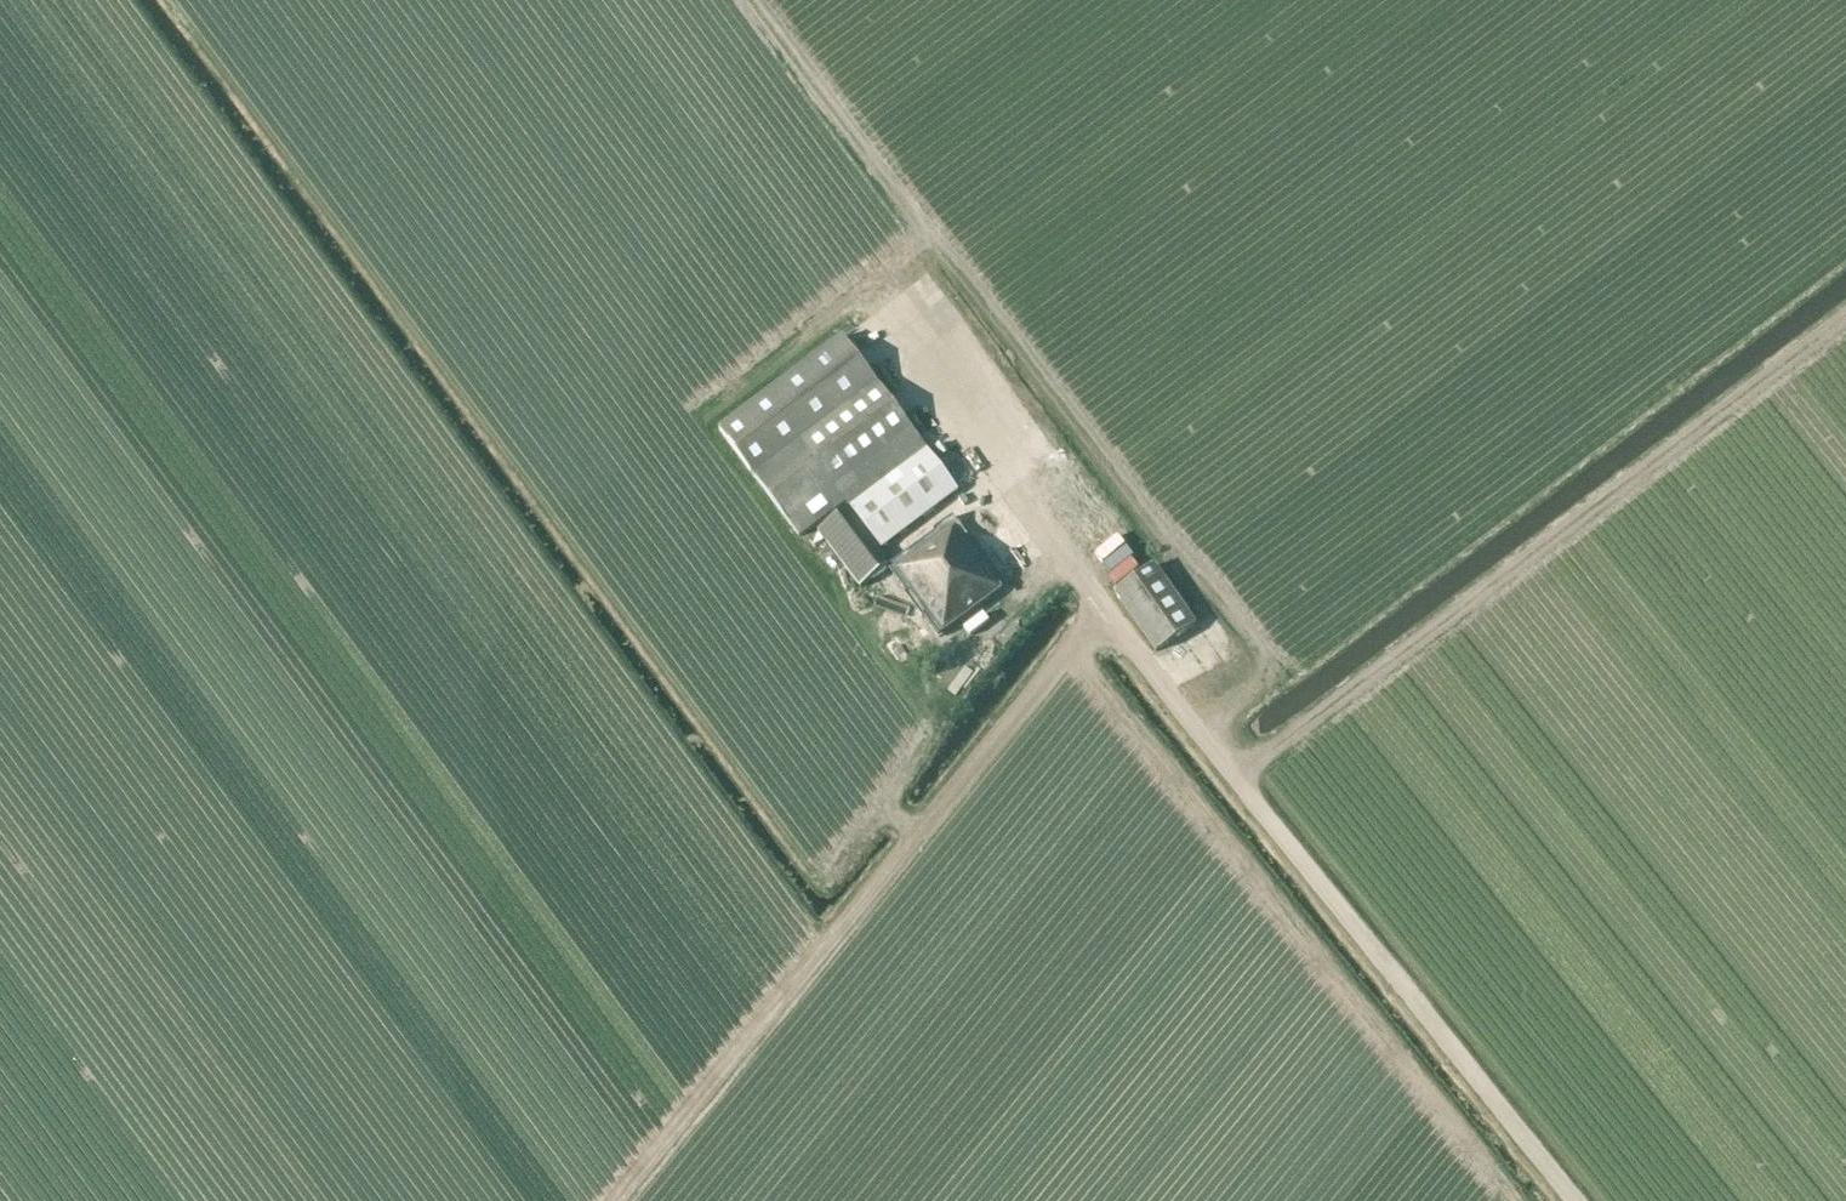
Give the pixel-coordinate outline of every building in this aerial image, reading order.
[(797,370),(719,429),(720,431),(801,538),(834,512),(836,518),(819,532),(861,588),(893,564),(882,549),(959,491),(853,348),(843,335),(797,370)] [(894,565),(890,568),(903,586),(939,636),(1002,590),(962,537),(963,536),(950,520),(934,532),(935,534),(894,565)] [(1156,653),(1198,625),(1155,564),(1114,593),(1156,653)]
